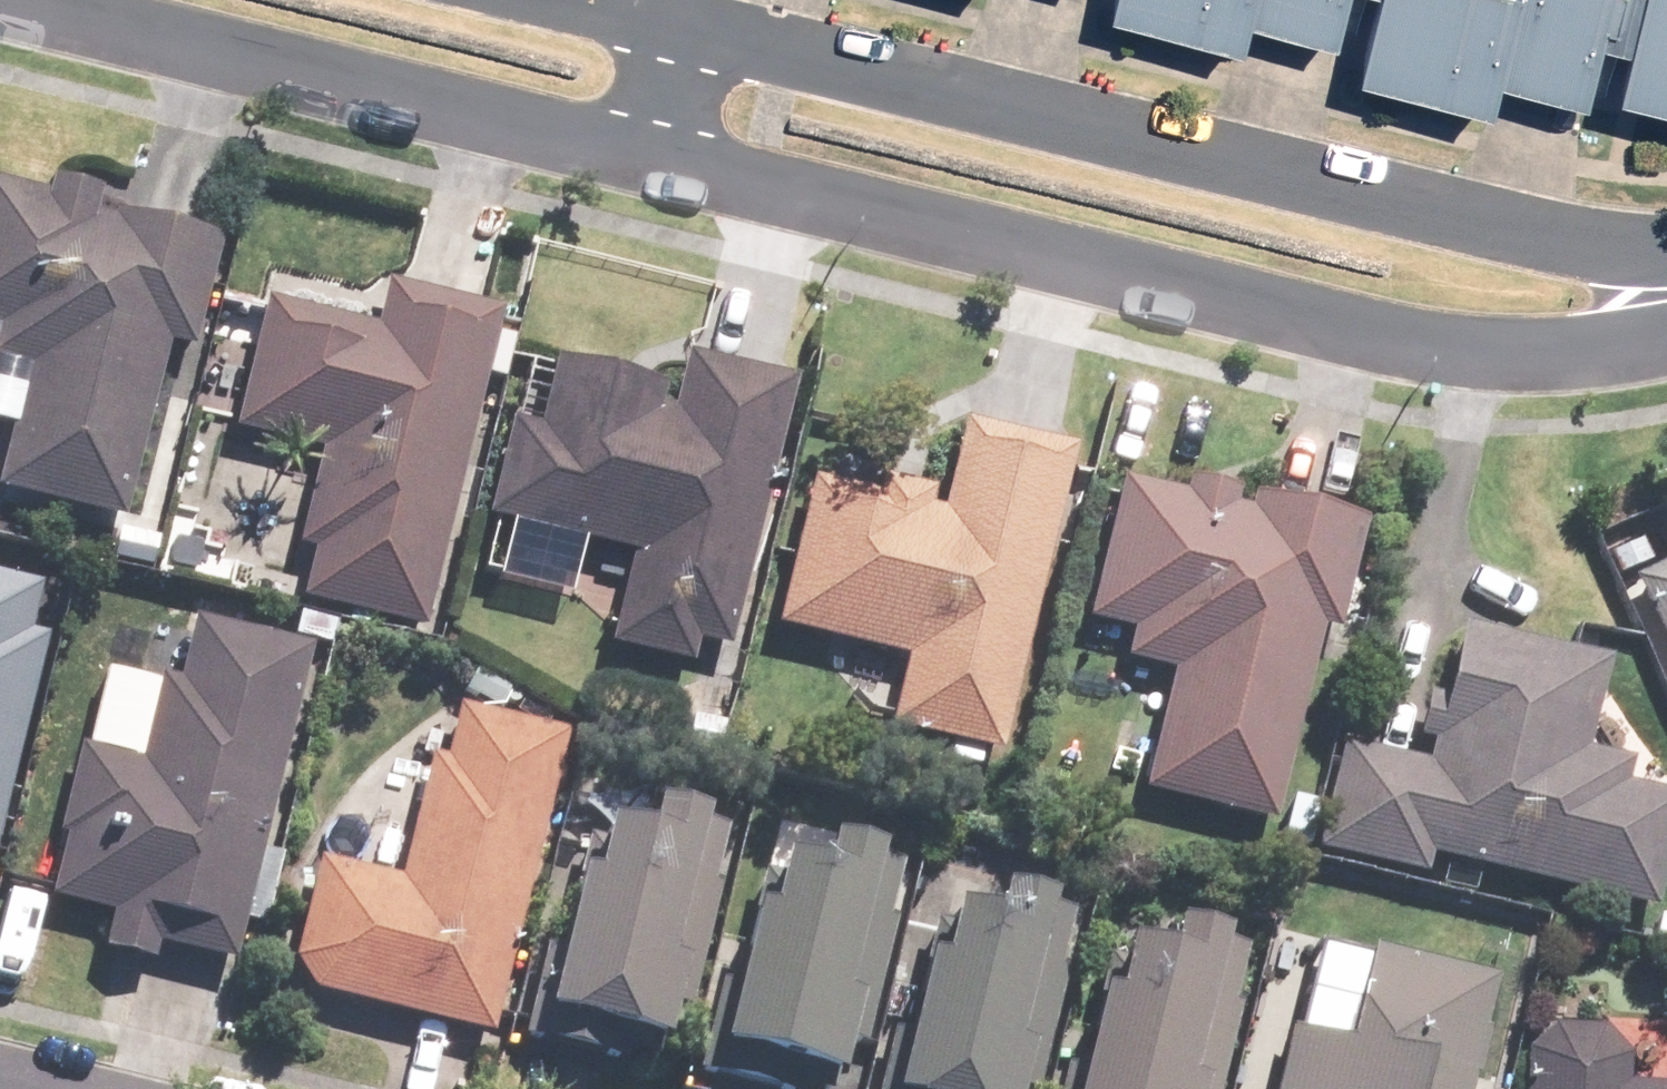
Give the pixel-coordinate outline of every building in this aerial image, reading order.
[(1245,13),(1248,0),(1108,0),(1107,7),(1238,39),(1245,13)] [(1245,13),(1332,34),(1340,0),(1248,0),(1245,13)] [(1495,71),(1512,0),(1372,0),(1355,70),(1487,102),(1495,71)] [(1495,71),(1582,93),(1597,33),(1627,40),(1616,87),(1666,99),(1666,0),(1512,0),(1495,71)] [(0,184),(0,367),(14,371),(0,426),(0,494),(112,523),(159,345),(184,352),(211,244),(85,212),(90,194),(39,181),(36,194),(0,184)] [(415,631),(495,311),(378,282),(367,328),(258,301),(226,430),(313,452),(289,544),(305,548),(292,601),(415,631)] [(720,652),(786,381),(677,355),(664,410),(651,407),(655,388),(544,362),(528,430),(500,423),(477,519),(623,554),(601,646),(683,666),(688,644),(720,652)] [(990,757),(1064,449),(955,422),(933,513),(919,510),(924,491),(872,478),(867,498),(803,482),(768,629),(898,659),(892,686),(874,682),(868,708),(885,712),(881,731),(943,746),(940,759),(971,767),(974,754),(990,757)] [(1173,494),(1115,480),(1080,621),(1122,632),(1115,662),(1128,665),(1118,705),(1153,714),(1133,792),(1265,824),(1313,629),(1329,633),(1356,525),(1242,497),(1239,511),(1227,508),(1231,493),(1177,480),(1173,494)] [(1617,576),(1648,561),(1636,536),(1605,552),(1617,576)] [(1623,581),(1666,669),(1666,559),(1623,581)] [(37,638),(20,634),(32,587),(0,579),(0,787),(37,638)] [(251,853),(302,650),(185,621),(169,683),(149,678),(147,684),(97,671),(77,749),(70,747),(48,835),(54,836),(38,900),(101,916),(92,953),(143,965),(147,948),(223,967),(234,924),(254,929),(272,858),(251,853)] [(1643,914),(1666,822),(1666,799),(1615,786),(1621,763),(1577,752),(1599,665),(1452,627),(1434,695),(1420,692),(1408,738),(1422,741),(1417,764),(1335,743),(1307,849),(1414,876),(1419,857),(1440,862),(1434,886),(1467,894),(1473,871),(1643,914)] [(482,1036),(558,734),(449,707),(435,761),(421,758),(390,881),(310,861),(285,961),(303,991),(482,1036)] [(703,884),(714,832),(685,825),(686,819),(637,808),(630,839),(583,828),(571,881),(563,879),(547,947),(538,945),(516,1042),(570,1054),(575,1033),(650,1049),(659,1008),(682,1013),(710,886),(703,884)] [(877,918),(889,866),(859,859),(861,853),(811,842),(805,873),(757,862),(745,914),(737,913),(722,981),(712,979),(691,1076),(745,1088),(750,1067),(825,1083),(834,1042),(857,1047),(885,920),(877,918)] [(1061,915),(1031,908),(1033,902),(984,891),(977,922),(929,911),(917,964),(909,962),(894,1031),(884,1028),(871,1088),(1030,1088),(1057,970),(1049,968),(1061,915)] [(1234,951),(1205,945),(1206,938),(1157,927),(1150,958),(1103,948),(1091,1000),(1083,998),(1068,1067),(1058,1065),(1052,1088),(1212,1088),(1231,1006),(1223,1004),(1234,951)] [(1361,947),(1336,1047),(1281,1033),(1267,1088),(1461,1088),(1489,980),(1361,947)] [(1618,1086),(1620,1057),(1595,1030),(1546,1027),(1518,1054),(1516,1088),(1666,1088),(1618,1086)] [(857,1065),(835,1061),(829,1088),(851,1088),(857,1065)]
